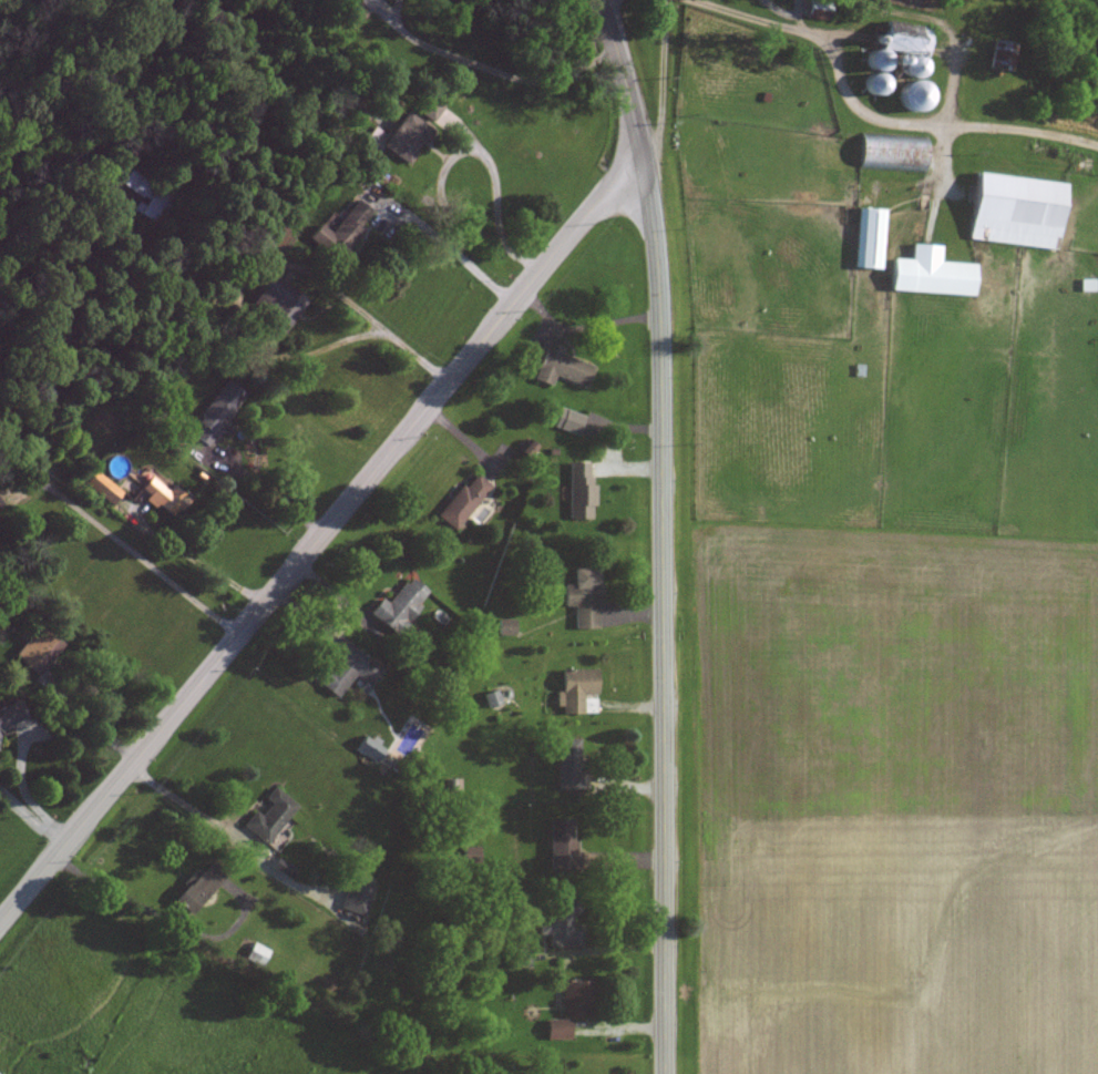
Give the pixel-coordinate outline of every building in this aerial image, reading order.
[(826,20),(828,3),(807,1),(805,18),(826,20)] [(878,34),(877,46),(868,50),(862,57),(862,65),(870,72),(860,85),(862,91),(866,94),(880,95),(887,87),(883,78),(876,72),(899,63),(898,73),(905,79),(895,93),(900,106),(910,114),(925,108),(930,102),(930,92),(916,81),(924,74),(924,68),(920,58),(925,56),(927,33),(916,24),(915,35),(882,33),(878,34)] [(1014,44),(991,40),(987,63),(996,65),(995,70),(1009,73),(1014,44)] [(366,141),(406,166),(415,152),(411,150),(418,138),(423,141),(431,129),(405,112),(390,136),(376,127),(366,141)] [(858,135),(857,169),(924,172),(925,137),(858,135)] [(136,209),(154,222),(172,198),(132,169),(122,183),(144,199),(136,209)] [(1065,182),(974,173),(967,240),(1058,249),(1065,182)] [(371,212),(356,199),(322,237),(344,256),(365,231),(359,226),(371,212)] [(882,270),(885,209),(857,208),(854,268),(882,270)] [(974,296),(976,264),(940,262),(941,246),(911,244),(911,259),(890,258),(888,291),(974,296)] [(277,316),(270,325),(281,333),(306,301),(271,274),(253,298),(277,316)] [(585,387),(592,365),(561,355),(563,348),(545,342),(532,381),(550,386),(553,376),(585,387)] [(224,421),(244,394),(225,380),(194,422),(201,427),(194,437),(206,446),(218,430),(224,435),(231,425),(224,421)] [(583,415),(559,407),(552,427),(576,435),(583,415)] [(568,519),(591,519),(591,507),(592,507),(591,463),(567,463),(568,519)] [(121,492),(93,470),(82,483),(110,506),(121,492)] [(454,531),(489,486),(472,472),(437,518),(454,531)] [(563,606),(574,606),(573,629),(596,629),(597,600),(601,600),(601,584),(597,584),(598,568),(572,567),(572,584),(564,584),(563,606)] [(429,592),(407,577),(388,604),(380,598),(368,615),(398,636),(429,592)] [(513,620),(497,619),(496,635),(512,635),(513,620)] [(13,657),(37,676),(62,645),(37,625),(13,657)] [(314,682),(335,699),(353,676),(367,687),(380,671),(345,642),(333,657),(334,658),(314,682)] [(595,670),(560,671),(560,692),(555,692),(555,707),(561,707),(561,714),(583,714),(582,694),(596,694),(595,670)] [(485,707),(499,705),(497,691),(483,693),(485,707)] [(23,722),(16,702),(0,708),(0,730),(23,722)] [(383,750),(364,735),(354,747),(372,763),(383,750)] [(579,739),(553,739),(553,789),(579,789),(579,739)] [(296,806),(273,787),(263,799),(269,804),(259,816),(253,811),(241,826),(265,845),(296,806)] [(548,871),(575,871),(575,821),(547,821),(548,871)] [(288,879),(293,870),(275,859),(270,868),(288,879)] [(196,871),(169,900),(186,916),(220,879),(207,867),(200,874),(196,871)] [(339,909),(361,917),(372,886),(350,878),(339,909)] [(579,947),(579,929),(572,929),(572,900),(548,900),(548,914),(538,913),(538,934),(549,935),(548,946),(579,947)] [(569,1040),(569,1021),(589,1020),(588,982),(561,983),(561,1020),(545,1020),(545,1041),(569,1040)]
